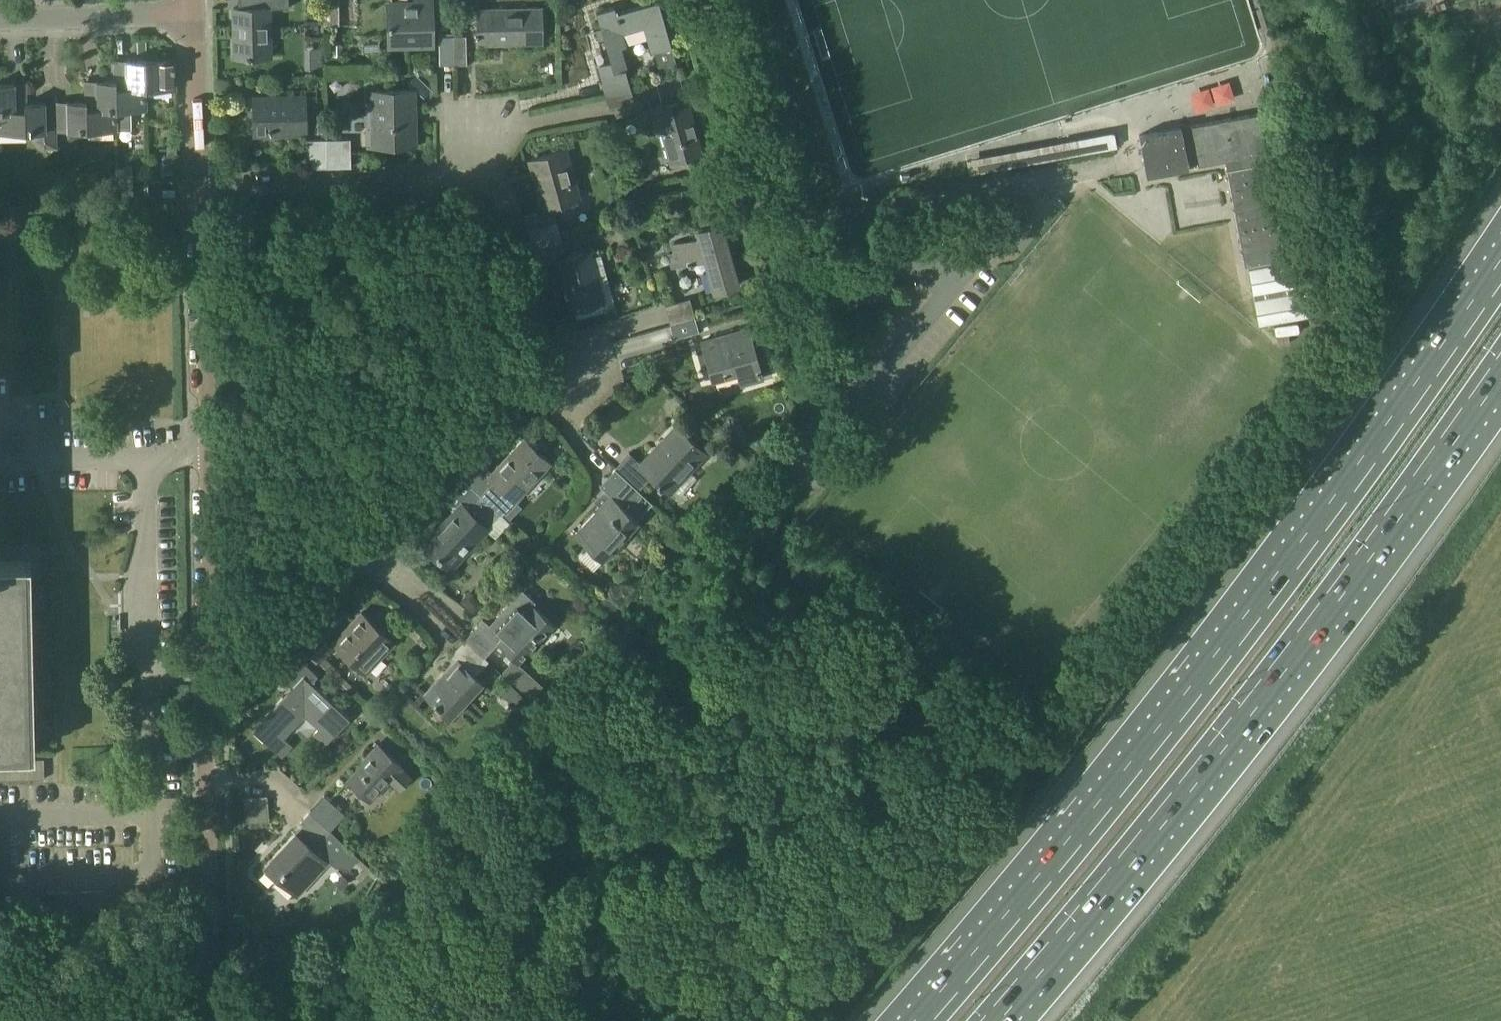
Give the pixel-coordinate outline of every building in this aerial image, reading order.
[(234,56),(271,56),(270,7),(282,7),(282,0),(251,0),(251,7),(233,7),(234,56)] [(324,25),(339,24),(340,24),(339,0),(323,0),(324,25)] [(433,45),(432,0),(415,0),(388,1),(389,46),(433,45)] [(606,95),(631,87),(626,69),(627,68),(621,48),(626,46),(622,34),(645,27),(652,52),(654,51),(659,66),(676,61),(672,46),(659,0),(658,0),(624,10),(622,3),(596,10),(611,61),(600,64),(604,81),(602,81),(606,95)] [(478,44),(543,42),(542,7),(477,8),(478,44)] [(440,64),(454,64),(453,35),(439,36),(440,64)] [(453,35),(454,64),(467,63),(466,35),(453,35)] [(146,86),(146,87),(176,87),(175,58),(113,60),(114,80),(115,80),(115,87),(146,86)] [(116,107),(116,108),(147,107),(146,87),(146,86),(115,87),(115,80),(114,80),(84,81),(84,101),(86,101),(86,108),(116,107)] [(27,109),(27,102),(28,102),(27,82),(0,82),(0,110),(27,109)] [(631,87),(606,95),(610,107),(635,100),(631,87)] [(371,90),(372,144),(366,144),(366,146),(416,145),(415,89),(371,90)] [(253,96),(254,134),(306,133),(305,95),(253,96)] [(686,98),(656,106),(660,121),(652,123),(654,133),(663,130),(671,159),(701,151),(686,98)] [(28,102),(27,102),(27,109),(0,110),(0,131),(36,130),(36,140),(44,148),(58,148),(58,129),(57,101),(28,102)] [(86,101),(84,101),(57,101),(58,129),(117,128),(116,108),(116,107),(86,108),(86,101)] [(1245,266),(1286,258),(1268,161),(1266,152),(1259,112),(1139,134),(1147,174),(1254,154),(1256,163),(1227,168),(1233,203),(1231,207),(1234,209),(1241,245),(1239,249),(1242,251),(1245,266)] [(306,139),(307,167),(328,167),(327,138),(306,139)] [(351,138),(327,138),(328,167),(351,166),(351,138)] [(178,155),(177,144),(168,145),(168,155),(178,155)] [(529,160),(543,207),(580,197),(566,150),(529,160)] [(149,179),(150,195),(160,195),(160,179),(149,179)] [(68,197),(67,181),(58,181),(59,198),(68,197)] [(1053,198),(1061,205),(1064,201),(1056,194),(1053,198)] [(525,216),(532,240),(560,232),(554,207),(525,216)] [(636,217),(639,229),(655,225),(652,213),(636,217)] [(739,284),(728,248),(734,246),(732,237),(726,239),(721,222),(720,223),(719,217),(708,220),(710,226),(697,229),(699,236),(674,243),(676,250),(669,252),(673,266),(705,257),(715,291),(739,284)] [(538,263),(567,255),(560,232),(532,240),(538,263)] [(571,308),(574,307),(578,318),(607,309),(606,307),(616,304),(601,253),(592,256),(590,250),(557,259),(571,308)] [(1300,258),(1286,261),(1248,268),(1253,293),(1254,293),(1255,299),(1254,299),(1259,325),(1310,315),(1306,290),(1305,290),(1303,284),(1305,284),(1300,258)] [(665,304),(670,324),(696,317),(690,297),(665,304)] [(670,324),(674,338),(700,331),(696,317),(670,324)] [(763,378),(748,327),(701,340),(712,379),(738,372),(741,384),(763,378)] [(669,491),(670,490),(678,497),(697,477),(689,469),(706,451),(677,425),(641,463),(629,452),(615,467),(638,487),(639,489),(652,475),(669,491)] [(478,457),(461,476),(509,522),(510,521),(509,520),(522,506),(515,499),(551,462),(524,437),(492,471),(478,457)] [(594,500),(600,505),(574,533),(587,544),(577,554),(594,570),(603,559),(640,520),(638,518),(653,502),(637,488),(638,487),(615,467),(599,484),(604,489),(594,500)] [(496,537),(509,522),(461,476),(442,496),(456,509),(424,543),(451,568),(487,529),(496,537)] [(31,752),(27,560),(0,560),(0,752),(31,752)] [(484,618),(464,638),(484,657),(497,642),(518,661),(553,622),(533,603),(536,601),(522,588),(489,623),(484,618)] [(602,606),(609,613),(617,605),(610,598),(602,606)] [(332,640),(366,671),(395,640),(361,609),(332,640)] [(316,631),(302,646),(320,662),(334,647),(316,631)] [(488,660),(484,657),(464,638),(449,654),(457,660),(424,693),(450,716),(483,680),(476,674),(488,660)] [(293,685),(252,728),(282,756),(294,745),(281,733),(307,705),(324,721),(314,733),(325,744),(350,717),(312,681),(318,673),(296,653),(278,672),(293,685)] [(518,708),(527,698),(512,684),(503,694),(518,708)] [(410,776),(400,767),(402,765),(378,743),(362,760),(364,761),(348,778),(370,799),(389,778),(399,788),(410,776)] [(28,758),(0,759),(0,779),(29,779),(28,758)] [(322,773),(319,770),(303,788),(306,791),(322,773)] [(325,794),(310,810),(331,830),(346,813),(325,794)] [(322,839),(331,830),(310,810),(301,820),(322,839)] [(328,861),(296,831),(264,864),(297,895),(328,861)] [(364,869),(357,877),(361,881),(370,873),(373,870),(368,865),(364,869)]
